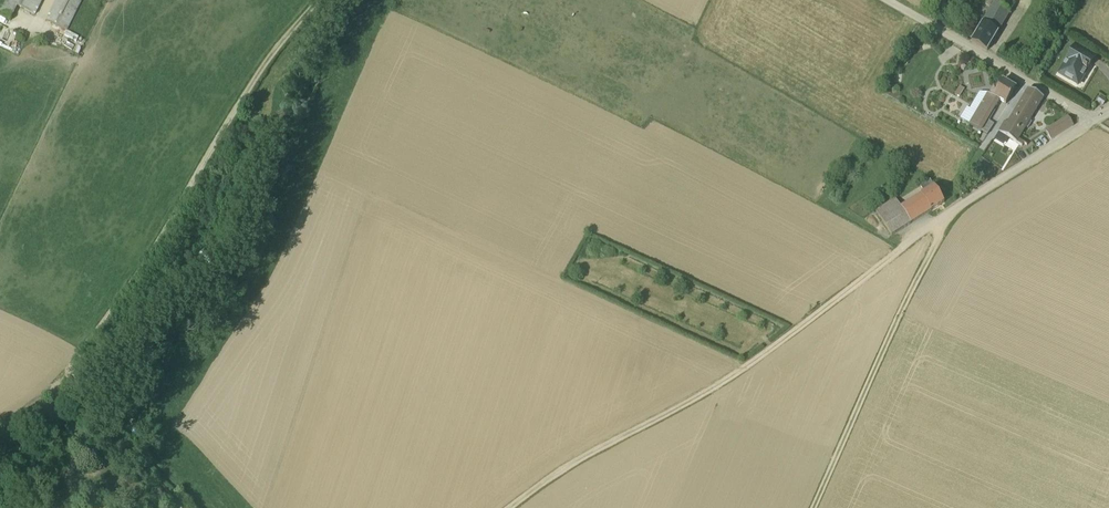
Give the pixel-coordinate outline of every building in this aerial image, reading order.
[(5,2),(0,13),(0,17),(10,21),(16,7),(35,15),(43,0),(6,0),(5,2)] [(82,0),(56,0),(46,21),(67,31),(82,0)] [(1001,0),(999,0),(970,46),(986,56),(1015,8),(1001,0)] [(1077,91),(1093,63),(1075,52),(1058,79),(1077,91)] [(969,129),(987,140),(993,130),(988,127),(995,116),(993,115),(999,106),(1005,110),(1015,94),(1002,86),(997,95),(993,93),(989,100),(987,99),(969,129)] [(954,99),(959,102),(964,95),(959,91),(954,99)] [(1043,103),(1027,94),(1010,124),(1006,122),(997,139),(1024,155),(1028,148),(1019,142),(1043,103)] [(1101,111),(1105,106),(1099,102),(1097,103),(1096,105),(1096,107),(1101,111)] [(1050,145),(1073,131),(1067,120),(1044,135),(1050,145)] [(973,175),(968,182),(973,186),(974,184),(979,188),(983,183),(973,175)] [(895,203),(876,215),(891,241),(943,208),(929,186),(920,192),(923,198),(900,212),(895,203)]
